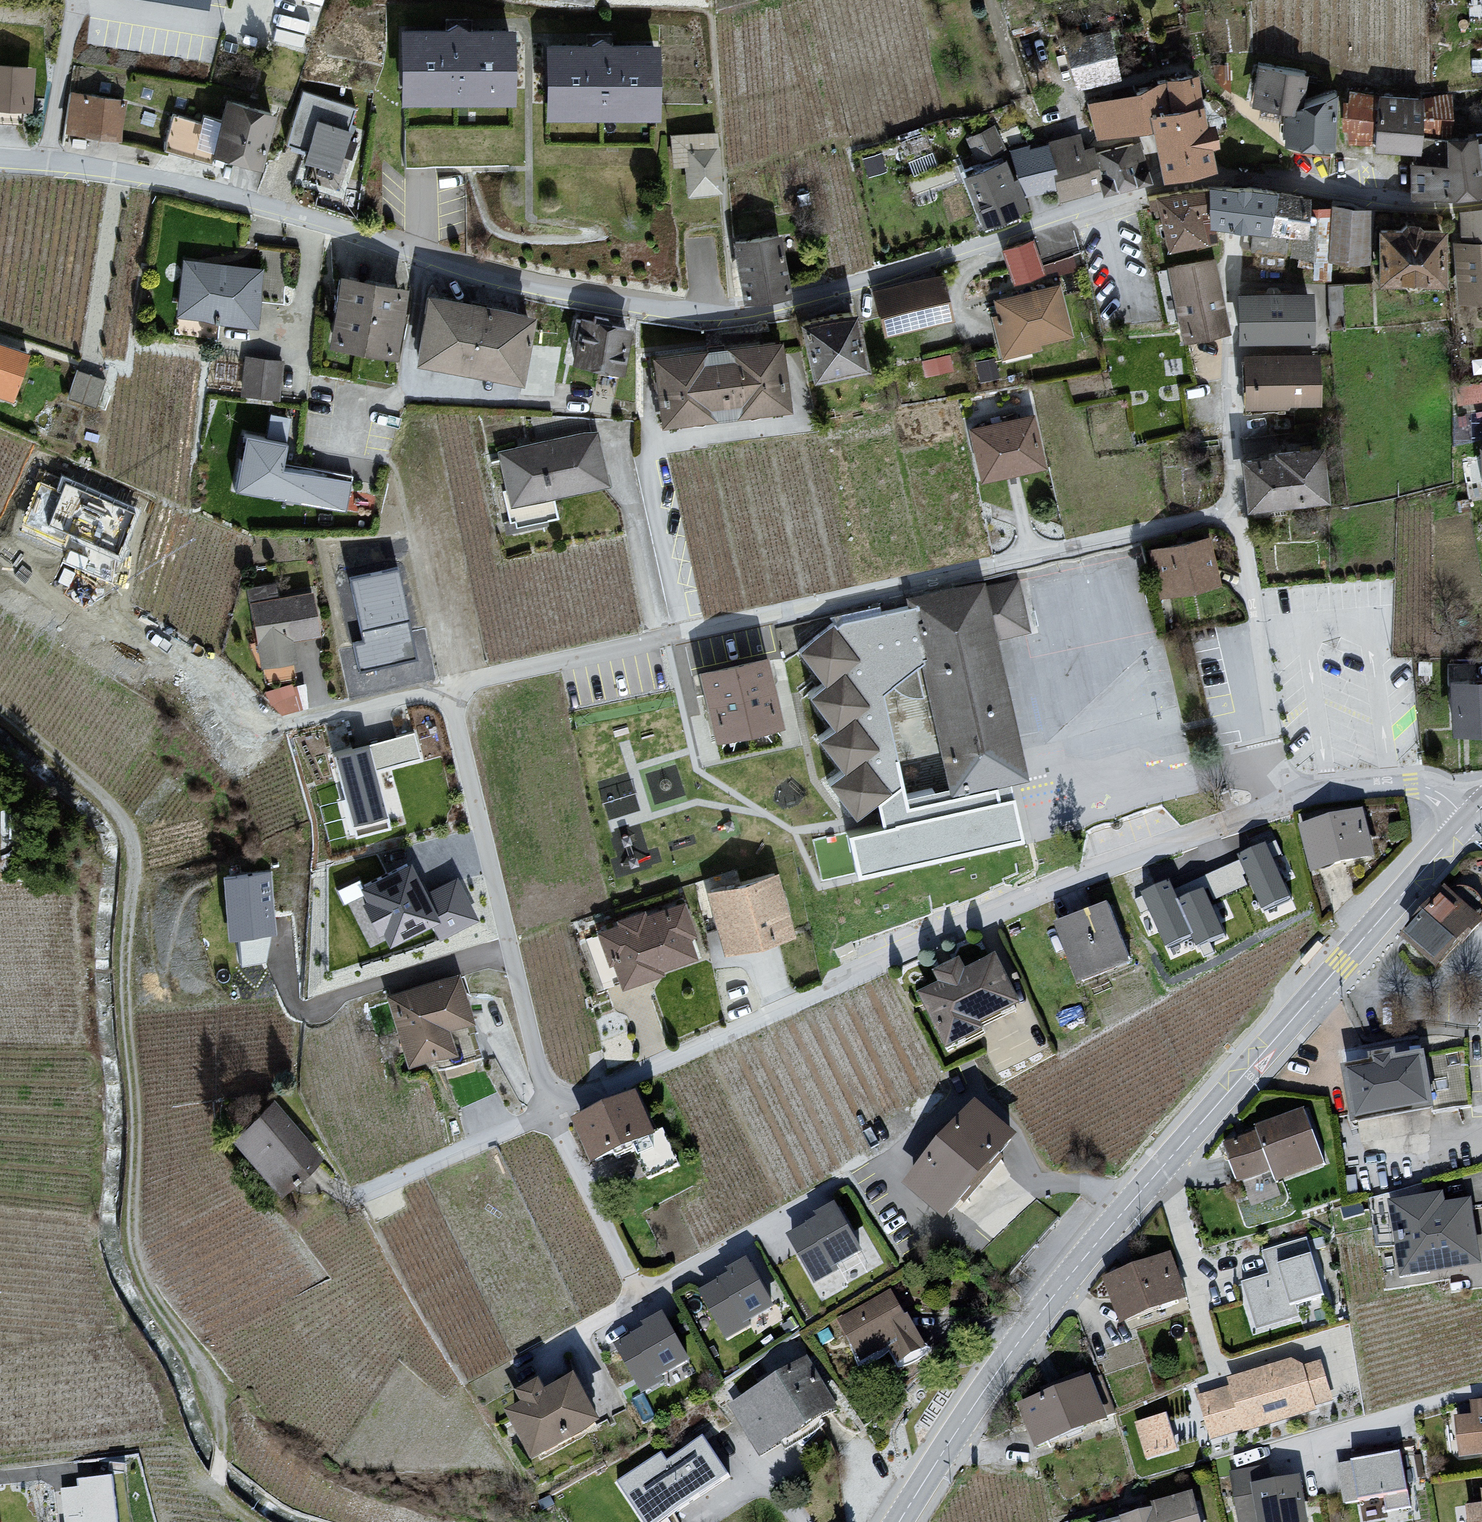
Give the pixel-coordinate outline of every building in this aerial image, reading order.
[(509,89),(509,31),(467,31),(467,19),(446,19),(446,31),(403,31),(403,89),(440,89),(445,94),(468,94),(473,89),(509,89)] [(1107,30),(1112,52),(1126,49),(1122,33),(1119,34),(1116,26),(1107,30)] [(1117,76),(1112,52),(1107,30),(1106,29),(1073,37),(1084,83),(1117,76)] [(591,46),(548,46),(548,104),(585,104),(590,109),(612,109),(617,104),(654,104),(654,46),(612,46),(612,34),(590,34),(591,46)] [(1227,88),(1228,64),(1213,64),(1215,80),(1227,88)] [(1280,140),(1287,146),(1292,141),(1331,145),(1335,93),(1299,104),(1304,72),(1257,65),(1256,76),(1261,76),(1256,101),(1288,107),(1287,124),(1280,123),(1280,140)] [(22,123),(24,103),(27,73),(0,70),(0,122),(22,123)] [(1203,141),(1211,139),(1208,123),(1200,124),(1191,74),(1156,79),(1157,85),(1134,89),(1136,96),(1115,102),(1114,99),(1102,102),(1091,104),(1099,132),(1153,122),(1163,170),(1207,160),(1203,141)] [(303,90),(285,143),(307,150),(305,156),(337,167),(350,126),(356,107),(303,90)] [(1349,137),(1374,139),(1379,96),(1350,91),(1349,137)] [(1475,93),(1455,93),(1455,101),(1474,101),(1475,93)] [(1446,137),(1445,136),(1418,134),(1420,102),(1419,102),(1401,101),(1401,94),(1394,94),(1394,98),(1380,98),(1380,96),(1379,96),(1374,139),(1374,145),(1399,147),(1418,149),(1417,162),(1412,162),(1412,164),(1447,164),(1447,145),(1446,139),(1446,137)] [(66,124),(114,131),(120,102),(71,95),(66,124)] [(1445,136),(1449,95),(1425,98),(1424,102),(1420,102),(1418,134),(1445,136)] [(163,147),(165,147),(210,161),(213,149),(257,162),(271,114),(228,100),(222,120),(203,114),(201,121),(173,113),(163,147)] [(977,156),(1001,144),(992,128),(970,139),(977,155),(977,156)] [(1477,189),(1481,188),(1481,132),(1474,132),(1476,142),(1471,144),(1477,189)] [(689,191),(719,189),(715,133),(672,136),(674,164),(686,163),(689,191)] [(1077,137),(1048,145),(1056,182),(1054,183),(1057,191),(1083,184),(1081,177),(1097,173),(1102,191),(1148,179),(1145,169),(1140,170),(1139,163),(1133,143),(1094,153),(1093,150),(1081,153),(1077,137)] [(1452,191),(1477,189),(1471,144),(1457,145),(1447,145),(1447,164),(1412,164),(1412,193),(1452,191)] [(1056,182),(1048,145),(1014,155),(1024,190),(1054,183),(1056,182)] [(1015,208),(1023,205),(1013,177),(1009,178),(1005,180),(998,162),(974,173),(972,167),(965,169),(963,171),(983,222),(1015,210),(1015,208)] [(1265,225),(1272,191),(1247,186),(1231,187),(1208,187),(1208,188),(1208,219),(1211,219),(1225,221),(1237,222),(1254,224),(1265,225)] [(1147,196),(1150,205),(1158,204),(1166,245),(1199,239),(1200,246),(1216,242),(1215,236),(1211,219),(1208,219),(1208,188),(1191,188),(1147,196)] [(1302,195),(1272,191),(1265,225),(1288,228),(1296,229),(1294,249),(1291,257),(1292,275),(1314,276),(1328,274),(1329,253),(1333,214),(1300,210),(1302,195)] [(1481,237),(1481,210),(1463,212),(1464,237),(1481,237)] [(1365,218),(1333,214),(1329,253),(1361,257),(1365,218)] [(1439,277),(1439,230),(1419,230),(1414,225),(1406,224),(1400,230),(1380,230),(1380,277),(1398,277),(1404,283),(1415,283),(1421,277),(1439,277)] [(1285,255),(1288,236),(1253,231),(1251,243),(1250,250),(1285,255)] [(777,235),(735,242),(743,294),(786,288),(784,277),(780,249),(777,235)] [(1012,274),(1039,266),(1030,240),(1005,248),(1012,274)] [(1481,292),(1481,242),(1462,242),(1464,292),(1481,292)] [(174,333),(214,338),(217,316),(251,320),(254,296),(281,300),(283,300),(289,251),(260,248),(257,273),(187,264),(185,283),(184,291),(182,311),(177,311),(175,328),(174,333)] [(1214,289),(1210,267),(1209,260),(1173,267),(1179,296),(1186,333),(1222,325),(1214,289)] [(875,293),(880,314),(883,330),(916,322),(929,319),(948,314),(939,278),(907,285),(875,293)] [(345,282),(343,289),(334,338),(388,348),(399,292),(345,282)] [(1345,328),(1343,284),(1328,285),(1330,329),(1345,328)] [(1055,286),(1019,295),(998,301),(1001,315),(995,317),(1003,347),(1004,351),(1034,344),(1032,339),(1066,330),(1055,286)] [(878,315),(880,314),(875,293),(875,290),(852,296),(858,320),(862,319),(878,315)] [(1308,295),(1239,296),(1240,334),(1308,333),(1308,295)] [(522,315),(434,298),(431,314),(426,313),(418,356),(516,374),(524,331),(520,330),(522,315)] [(851,311),(801,321),(812,371),(861,360),(858,346),(851,311)] [(616,367),(618,368),(626,328),(607,324),(608,319),(595,316),(593,321),(582,319),(581,320),(577,319),(575,328),(580,329),(574,359),(575,359),(616,367)] [(931,326),(929,319),(916,322),(918,329),(931,326)] [(782,401),(776,353),(775,343),(760,345),(656,358),(657,364),(663,416),(782,401)] [(27,353),(0,344),(0,394),(12,398),(27,353)] [(940,372),(952,369),(948,355),(936,357),(940,372)] [(1244,409),(1270,408),(1283,408),(1282,396),(1314,396),(1314,357),(1247,358),(1248,391),(1244,391),(1244,409)] [(247,359),(244,392),(276,396),(280,363),(247,359)] [(96,408),(105,380),(77,370),(67,398),(96,408)] [(1481,391),(1481,381),(1474,383),(1476,393),(1481,391)] [(266,437),(289,441),(294,413),(272,409),(266,437)] [(592,435),(588,418),(531,416),(538,448),(530,450),(531,452),(504,457),(511,489),(502,491),(509,521),(514,520),(515,526),(558,517),(553,495),(548,496),(547,491),(602,479),(592,435)] [(1004,471),(1017,468),(1041,462),(1030,416),(972,429),(982,476),(1004,471)] [(281,467),(282,462),(286,441),(245,433),(244,436),(256,438),(252,461),(240,459),(234,489),(346,510),(351,480),(281,467)] [(1279,458),(1246,461),(1249,499),(1251,516),(1285,513),(1283,496),(1319,492),(1315,450),(1279,453),(1279,458)] [(1184,543),(1176,545),(1152,550),(1161,590),(1213,579),(1210,561),(1205,539),(1184,543)] [(397,571),(352,581),(365,643),(354,645),(360,672),(416,660),(397,571)] [(972,591),(919,603),(925,629),(921,630),(926,656),(946,747),(950,761),(955,784),(1017,770),(987,634),(1023,626),(1014,582),(972,591)] [(265,682),(293,677),(289,654),(291,654),(288,636),(317,632),(311,593),(280,598),(266,601),(264,587),(249,590),(251,603),(258,641),(249,642),(257,661),(261,660),(265,682)] [(925,629),(919,603),(841,621),(836,625),(834,622),(798,650),(822,682),(807,693),(832,726),(817,737),(842,769),(827,781),(854,816),(889,789),(885,784),(889,781),(892,777),(894,773),(896,768),(896,764),(897,759),(896,754),(894,754),(881,691),(891,683),(898,678),(899,686),(912,684),(909,670),(916,664),(926,656),(921,630),(925,629)] [(773,717),(763,670),(761,660),(705,673),(709,692),(718,729),(730,726),(737,733),(745,726),(756,729),(760,719),(773,717)] [(1431,672),(1431,662),(1419,662),(1419,672),(1431,672)] [(1475,663),(1448,664),(1448,685),(1453,684),(1454,725),(1481,724),(1481,682),(1475,682),(1475,663)] [(266,689),(273,713),(302,705),(295,680),(266,689)] [(412,736),(336,757),(355,827),(388,818),(375,769),(418,758),(412,736)] [(1317,869),(1318,869),(1317,864),(1334,860),(1335,865),(1345,862),(1370,855),(1360,816),(1339,822),(1324,825),(1307,830),(1317,869)] [(1263,914),(1293,904),(1274,849),(1145,893),(1166,954),(1196,943),(1199,951),(1228,941),(1214,897),(1252,884),(1263,914)] [(411,867),(363,891),(370,904),(366,906),(380,935),(386,932),(392,944),(433,923),(441,939),(477,921),(456,881),(426,897),(411,867)] [(269,877),(227,881),(233,938),(240,937),(243,966),(264,962),(269,934),(275,933),(269,877)] [(722,926),(721,926),(726,945),(728,944),(728,942),(785,927),(772,879),(772,878),(713,893),(722,926)] [(1446,897),(1443,895),(1429,910),(1432,913),(1410,938),(1439,964),(1461,937),(1465,940),(1481,922),(1481,920),(1481,903),(1481,901),(1479,897),(1476,895),(1473,893),(1470,891),(1466,890),(1463,890),(1459,890),(1455,891),(1452,892),(1449,894),(1446,897)] [(602,986),(607,985),(623,979),(656,968),(655,965),(690,952),(683,932),(689,929),(685,919),(680,906),(642,919),(641,915),(622,922),(624,926),(585,939),(602,986)] [(1094,912),(1061,925),(1080,973),(1114,961),(1115,965),(1131,960),(1110,906),(1109,907),(1109,906),(1094,912)] [(1015,1009),(994,967),(964,983),(959,971),(945,978),(951,989),(934,998),(941,1013),(937,1015),(952,1044),(977,1032),(975,1029),(1015,1009)] [(439,1065),(478,1053),(467,1017),(460,994),(455,978),(391,997),(411,1060),(435,1052),(439,1065)] [(1355,1111),(1357,1121),(1358,1121),(1358,1118),(1431,1104),(1431,1107),(1433,1107),(1434,1114),(1472,1107),(1469,1081),(1468,1039),(1445,1036),(1435,1035),(1420,1038),(1424,1059),(1396,1064),(1394,1056),(1375,1060),(1376,1068),(1348,1073),(1355,1111)] [(580,1125),(597,1161),(615,1154),(634,1145),(636,1151),(647,1176),(648,1179),(679,1166),(664,1131),(652,1137),(635,1101),(618,1108),(616,1103),(600,1110),(602,1115),(580,1125)] [(290,1176),(312,1157),(315,1155),(280,1115),(272,1105),(238,1135),(280,1184),(290,1176)] [(1009,1139),(978,1113),(962,1133),(961,1132),(959,1131),(957,1130),(956,1130),(954,1130),(952,1131),(950,1131),(949,1132),(947,1133),(941,1140),(940,1141),(940,1143),(939,1144),(939,1146),(939,1148),(939,1150),(940,1151),(940,1153),(942,1154),(943,1155),(916,1186),(946,1214),(992,1160),(1009,1139)] [(1226,1148),(1229,1154),(1238,1181),(1272,1169),(1277,1182),(1278,1182),(1275,1175),(1321,1157),(1324,1165),(1325,1165),(1306,1113),(1258,1131),(1260,1135),(1226,1148)] [(217,1144),(224,1156),(229,1153),(222,1141),(217,1144)] [(1370,1199),(1378,1248),(1402,1243),(1407,1270),(1406,1270),(1406,1274),(1409,1274),(1409,1273),(1449,1266),(1477,1261),(1468,1208),(1468,1205),(1434,1210),(1433,1201),(1437,1200),(1436,1198),(1429,1200),(1428,1201),(1425,1182),(1370,1199)] [(860,1252),(836,1208),(819,1218),(822,1222),(792,1239),(800,1252),(816,1282),(838,1269),(836,1266),(860,1252)] [(1308,1239),(1263,1252),(1270,1275),(1243,1283),(1254,1319),(1325,1297),(1308,1239)] [(1111,1282),(1118,1299),(1126,1320),(1127,1320),(1126,1317),(1142,1311),(1143,1314),(1145,1313),(1144,1312),(1177,1299),(1187,1296),(1179,1269),(1168,1269),(1164,1259),(1146,1266),(1147,1268),(1130,1275),(1111,1282)] [(734,1278),(707,1292),(704,1294),(728,1337),(750,1325),(748,1321),(772,1308),(747,1264),(731,1273),(734,1278)] [(893,1347),(900,1360),(924,1347),(914,1329),(908,1320),(905,1321),(900,1313),(891,1296),(843,1323),(863,1358),(891,1342),(894,1346),(893,1347)] [(688,1361),(667,1325),(663,1318),(647,1327),(649,1331),(620,1348),(644,1391),(663,1381),(661,1376),(688,1361)] [(1312,1404),(1330,1399),(1320,1365),(1302,1370),(1301,1368),(1292,1363),(1232,1381),(1234,1388),(1202,1398),(1214,1437),(1246,1427),(1247,1429),(1314,1409),(1312,1404)] [(736,1408),(741,1417),(749,1430),(753,1427),(765,1446),(784,1434),(787,1439),(816,1421),(817,1420),(829,1413),(815,1389),(820,1387),(807,1365),(787,1377),(785,1373),(768,1383),(771,1387),(736,1408)] [(1040,1424),(1047,1441),(1116,1414),(1102,1377),(1102,1376),(1086,1381),(1083,1376),(1067,1383),(1066,1383),(1069,1391),(1026,1409),(1033,1427),(1040,1424)] [(541,1455),(597,1425),(575,1385),(545,1402),(539,1391),(525,1398),(531,1409),(515,1418),(524,1435),(528,1432),(541,1455)] [(1475,1404),(1476,1419),(1459,1421),(1464,1456),(1481,1453),(1481,1403),(1475,1404)] [(1149,1456),(1175,1448),(1166,1418),(1140,1426),(1149,1456)] [(706,1440),(704,1437),(668,1461),(662,1453),(618,1483),(643,1521),(662,1521),(675,1513),(730,1477),(706,1440)] [(1353,1462),(1360,1502),(1384,1497),(1387,1512),(1412,1508),(1402,1453),(1353,1462)] [(1302,1503),(1298,1480),(1266,1486),(1263,1470),(1234,1475),(1242,1521),(1249,1521),(1262,1520),(1262,1521),(1306,1521),(1302,1503)] [(112,1474),(77,1478),(78,1485),(60,1487),(64,1521),(117,1521),(112,1474)] [(1192,1496),(1155,1506),(1157,1511),(1125,1520),(1116,1521),(1199,1521),(1192,1496)] [(1470,1510),(1472,1521),(1481,1521),(1481,1508),(1470,1510)]
